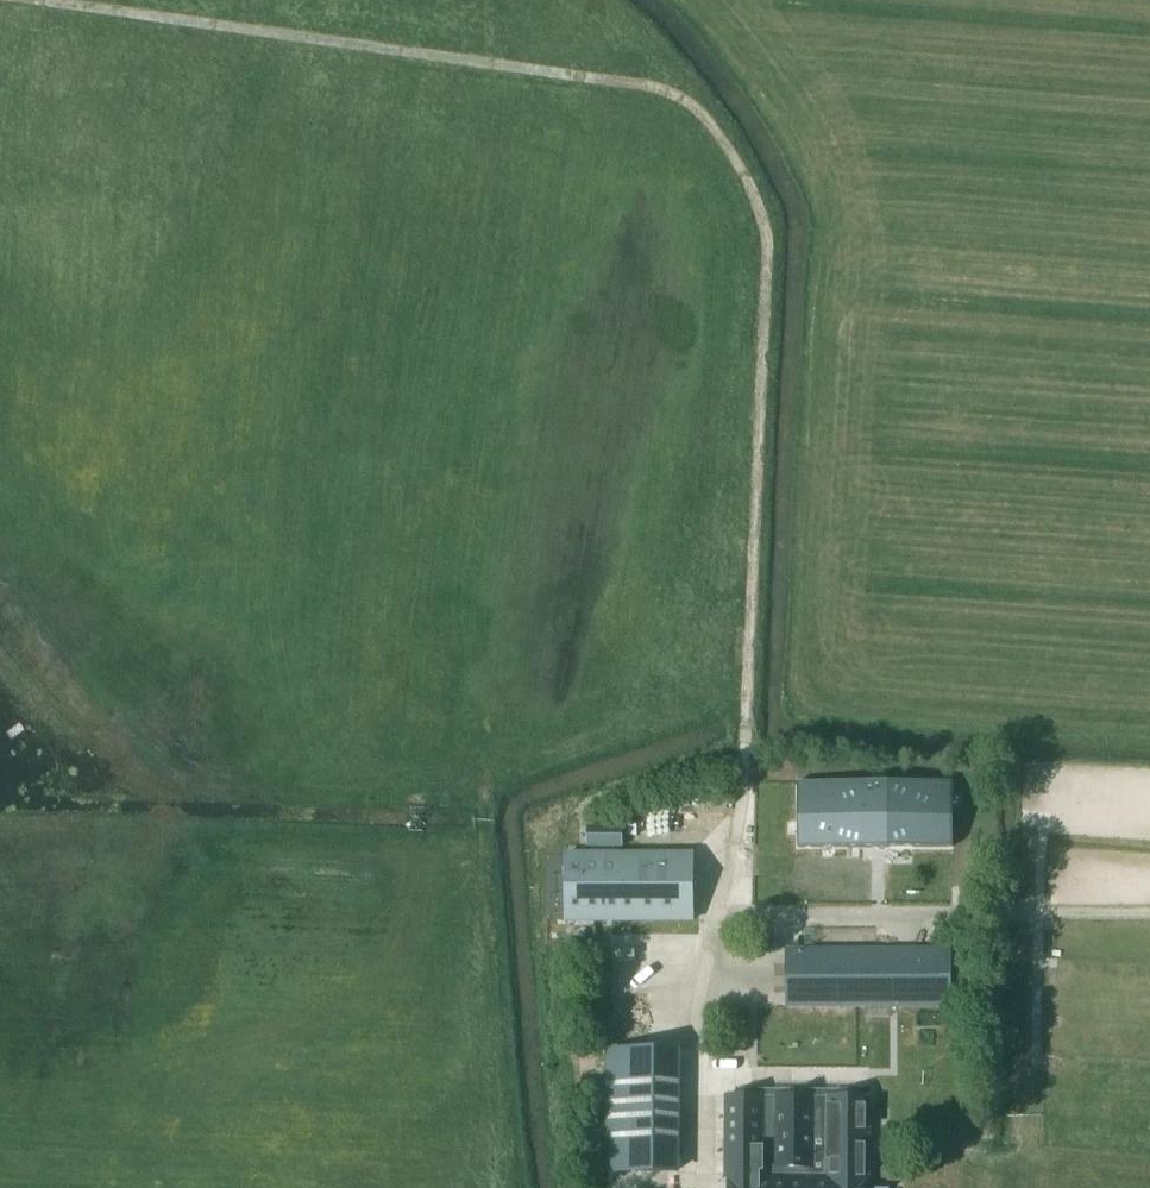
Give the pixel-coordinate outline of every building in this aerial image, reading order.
[(797,848),(952,847),(952,782),(797,782),(797,848)] [(587,825),(587,846),(622,846),(622,825),(587,825)] [(566,854),(566,919),(692,920),(692,854),(566,854)] [(786,1007),(950,1007),(950,948),(786,949),(786,1007)] [(609,1050),(608,1171),(676,1171),(677,1051),(609,1050)] [(869,1175),(858,1175),(858,1161),(869,1161),(870,1096),(726,1095),(725,1187),(869,1187),(869,1175)]
